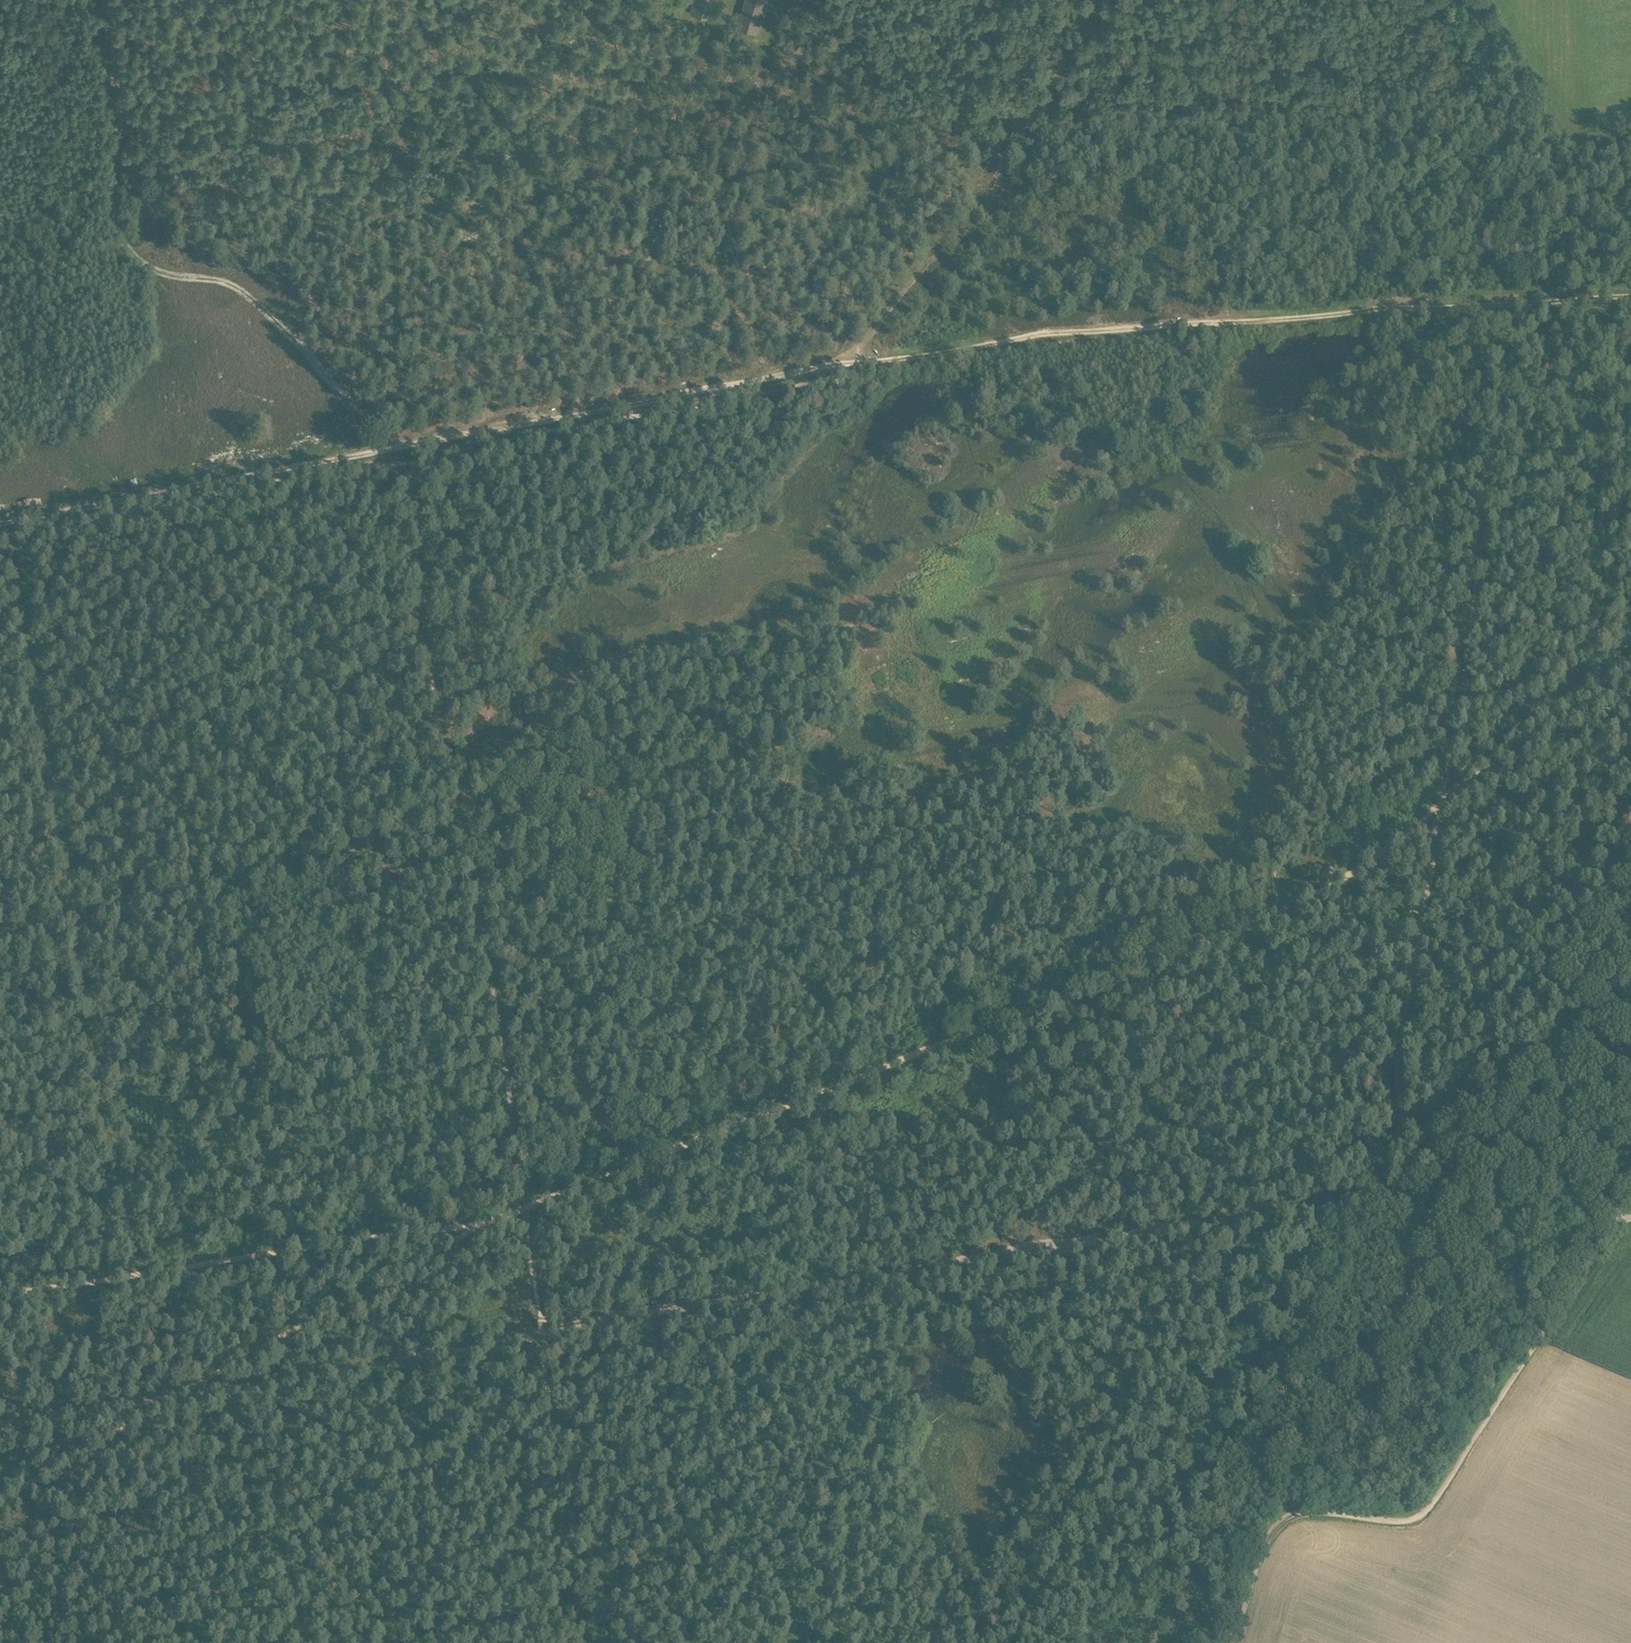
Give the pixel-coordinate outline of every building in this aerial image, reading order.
[(690,14),(710,20),(716,0),(694,0),(690,14)] [(739,28),(757,33),(767,0),(747,0),(739,28)]
